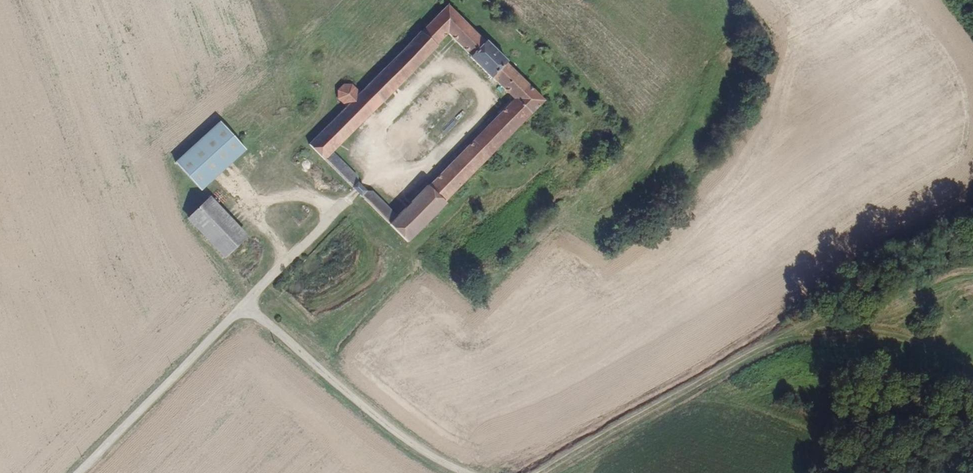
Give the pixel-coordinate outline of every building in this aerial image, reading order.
[(439,10),(445,5),(441,0),(435,4),(439,10)] [(334,151),(450,33),(515,99),(429,185),(398,215),(389,224),(406,241),(447,200),(547,100),(450,5),(361,92),(352,83),(344,83),(337,90),(338,99),(346,107),(309,145),(325,160),(334,151)] [(182,168),(226,128),(221,122),(177,163),(182,168)] [(202,191),(247,150),(226,128),(182,168),(202,191)] [(360,178),(334,151),(325,160),(351,187),(353,186),(358,180),(360,178)] [(358,180),(353,186),(362,195),(367,190),(358,180)] [(389,224),(398,215),(370,187),(367,190),(362,195),(361,196),(389,224)] [(247,237),(211,199),(191,219),(209,239),(226,257),(247,237)]
